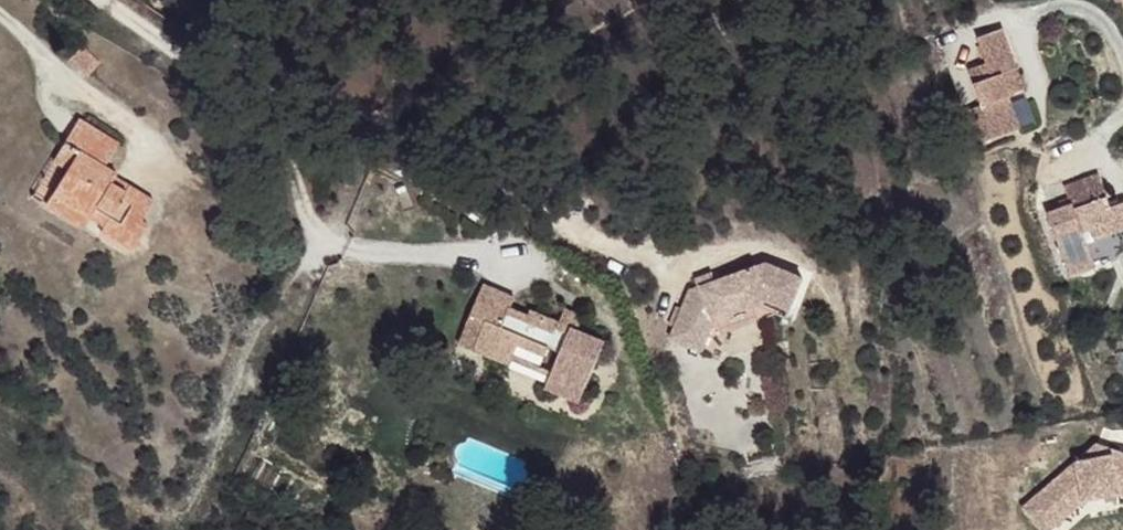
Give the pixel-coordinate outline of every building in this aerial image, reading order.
[(1022,63),(1006,23),(981,34),(991,58),(974,66),(989,102),(1003,134),(1028,123),(1015,91),(1008,70),(1022,63)] [(1032,84),(1022,63),(1008,70),(1015,91),(1032,84)] [(1003,134),(989,102),(968,110),(981,143),(1003,134)] [(114,151),(126,129),(88,108),(70,137),(84,145),(76,155),(67,173),(69,182),(103,202),(110,188),(126,196),(117,209),(115,216),(145,232),(160,207),(153,202),(162,186),(139,172),(136,178),(122,169),(126,164),(128,158),(114,151)] [(84,145),(70,137),(63,148),(76,155),(84,145)] [(136,178),(139,172),(126,164),(122,169),(136,178)] [(1110,172),(1076,183),(1080,202),(1057,209),(1077,272),(1104,264),(1092,230),(1122,220),(1122,204),(1120,205),(1110,172)] [(58,189),(73,200),(69,182),(64,179),(58,189)] [(103,202),(69,182),(73,200),(96,212),(103,202)] [(117,209),(126,196),(110,188),(103,202),(117,209)] [(775,266),(698,290),(678,338),(710,352),(725,313),(755,304),(768,300),(799,314),(811,281),(775,266)] [(595,397),(613,334),(588,328),(583,326),(581,332),(568,329),(570,323),(537,315),(535,320),(521,316),(523,306),(490,298),(481,332),(496,336),(490,363),(527,373),(533,350),(559,357),(561,352),(574,355),(565,390),(595,397)] [(768,300),(755,304),(796,321),(799,314),(768,300)] [(490,363),(496,336),(481,332),(472,360),(490,363)] [(1032,502),(1052,526),(1083,500),(1118,493),(1122,494),(1122,454),(1110,449),(1109,456),(1093,464),(1086,456),(1032,502)] [(1032,502),(1024,510),(1041,529),(1048,529),(1052,526),(1032,502)]
